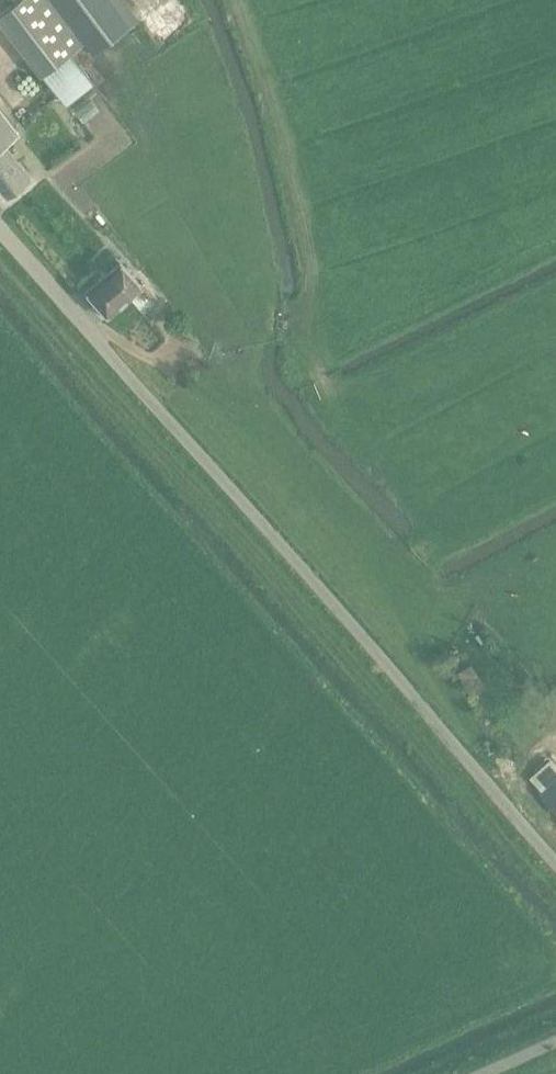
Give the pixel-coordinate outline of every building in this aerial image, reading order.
[(0,16),(0,19),(42,75),(69,54),(85,41),(53,0),(20,0),(0,16)] [(95,54),(130,27),(139,20),(123,0),(53,0),(85,41),(95,54)] [(67,106),(94,85),(69,54),(42,75),(67,106)] [(6,197),(31,177),(4,144),(18,133),(0,110),(0,189),(6,197)] [(109,316),(128,298),(144,315),(157,304),(141,287),(142,286),(120,261),(87,291),(97,303),(94,306),(103,316),(106,313),(109,316)] [(555,809),(555,782),(542,795),(555,809)]
